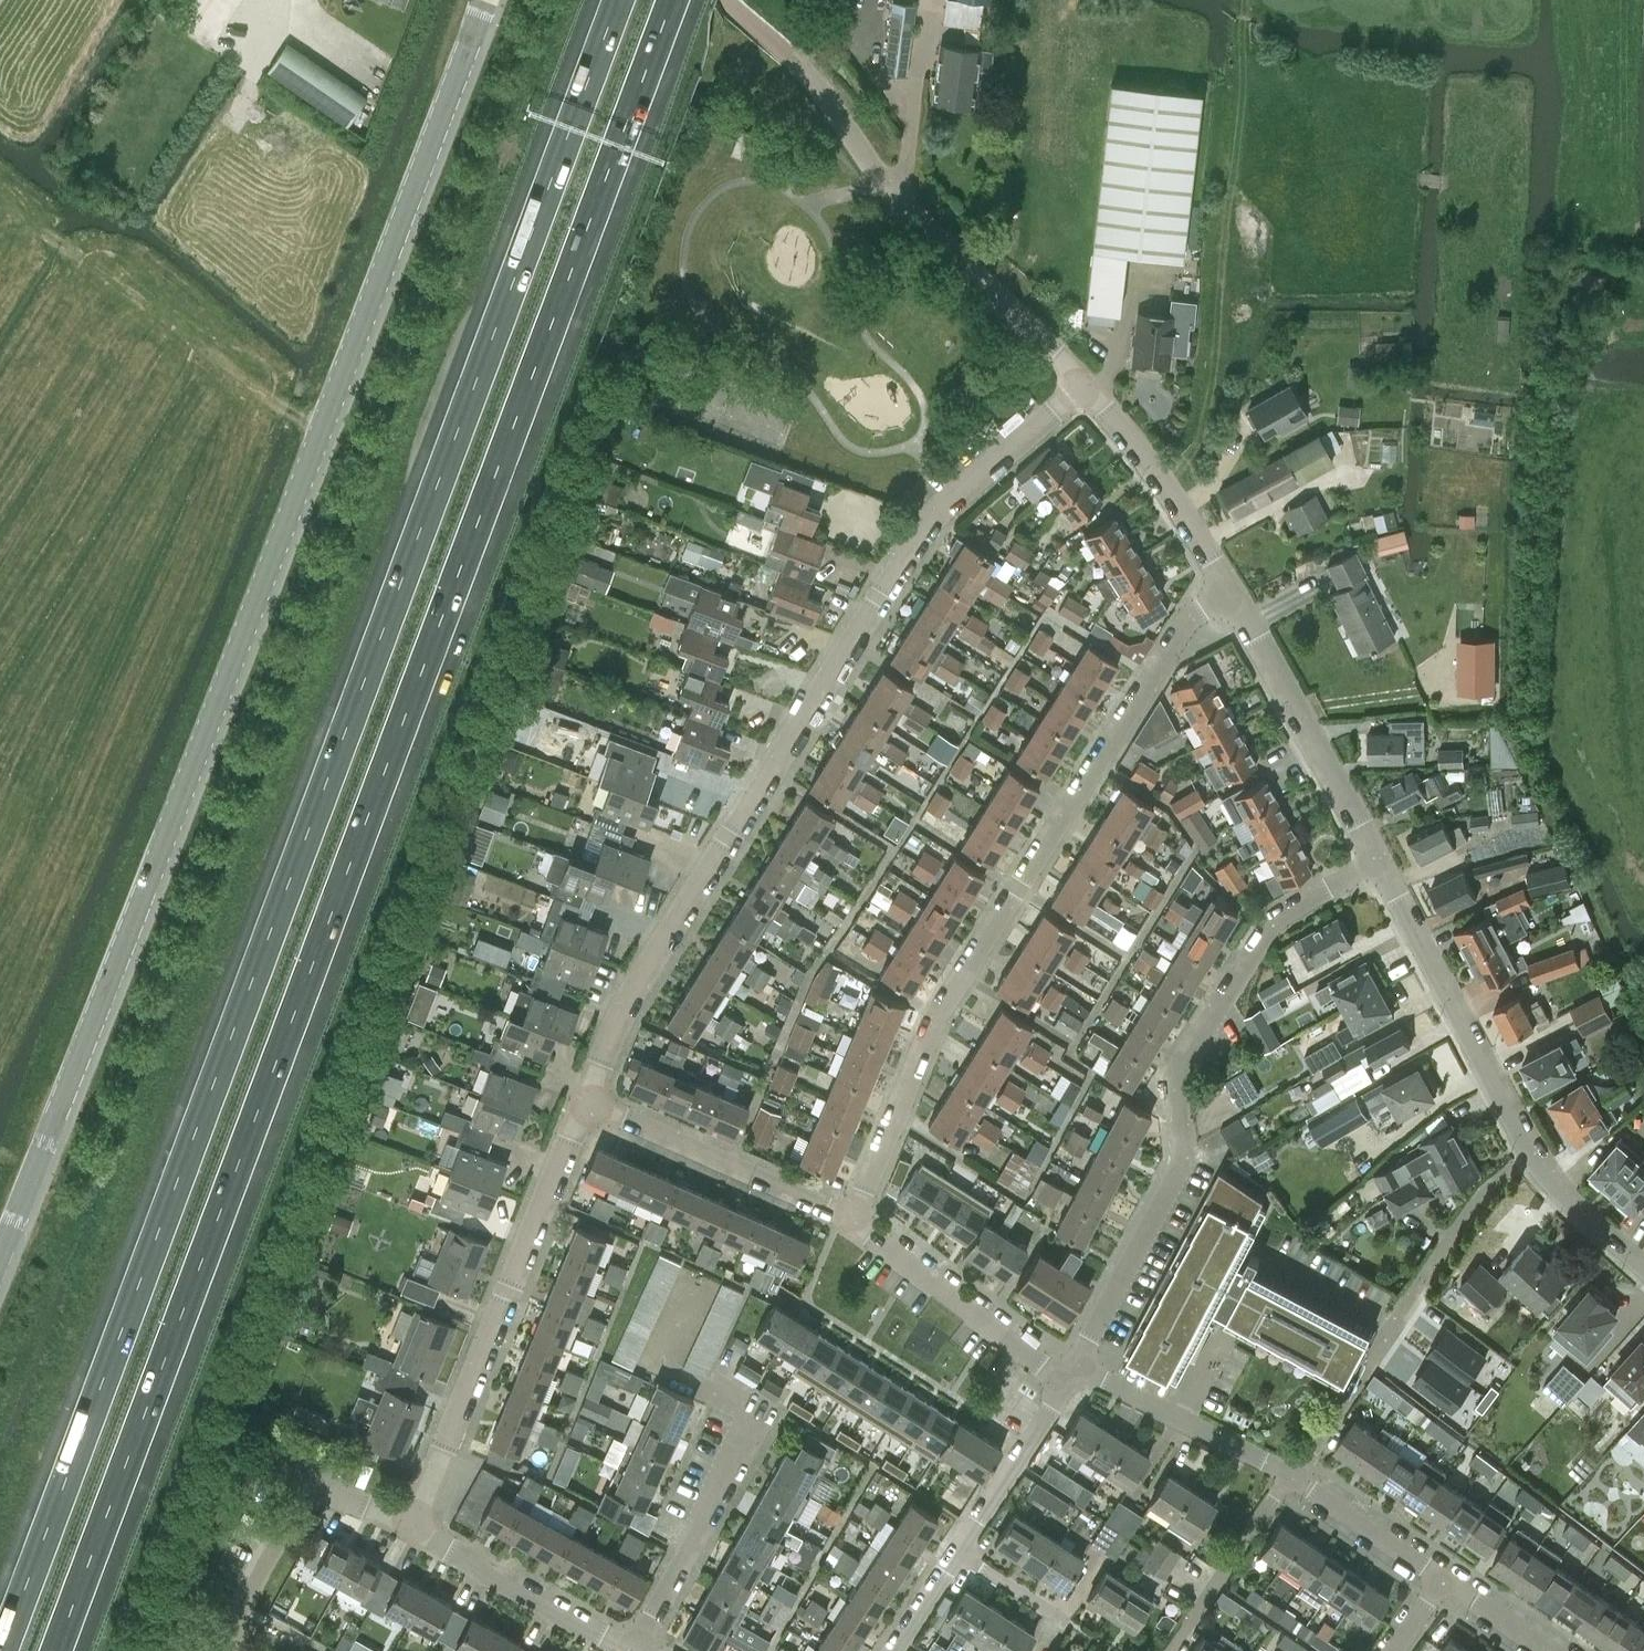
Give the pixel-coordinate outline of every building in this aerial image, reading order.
[(409,0),(379,0),(405,10),(409,0)] [(945,21),(980,27),(982,1),(992,3),(992,0),(948,0),(945,21)] [(890,40),(886,72),(908,75),(916,6),(895,3),(890,40)] [(366,96),(287,41),(267,70),(346,126),(366,96)] [(944,46),(937,103),(973,107),(977,69),(990,71),(993,52),(944,46)] [(1113,83),(1094,249),(1126,253),(1182,260),(1202,94),(1113,83)] [(1094,249),(1086,308),(1119,312),(1126,253),(1094,249)] [(1139,315),(1134,362),(1169,365),(1170,353),(1186,355),(1189,326),(1193,326),(1196,302),(1171,300),(1169,318),(1139,315)] [(1376,343),(1376,359),(1402,358),(1401,342),(1376,343)] [(1248,410),(1264,438),(1289,424),(1292,429),(1307,420),(1289,388),(1248,410)] [(1356,425),(1358,407),(1341,405),(1339,423),(1356,425)] [(1319,436),(1221,490),(1235,517),(1334,461),(1319,436)] [(1049,446),(1016,474),(1022,481),(1031,473),(1037,480),(1046,491),(1073,468),(1058,450),(1055,453),(1049,446)] [(1061,508),(1088,485),(1073,468),(1046,491),(1061,508)] [(778,478),(769,504),(764,518),(779,524),(810,535),(819,510),(803,505),(809,490),(778,478)] [(614,504),(621,486),(610,481),(603,500),(614,504)] [(1075,524),(1102,501),(1088,485),(1061,508),(1075,524)] [(1330,517),(1318,493),(1286,509),(1298,533),(1330,517)] [(604,511),(615,515),(617,508),(607,504),(604,511)] [(740,509),(737,519),(761,528),(765,518),(764,518),(740,509)] [(1396,527),(1392,512),(1374,517),(1378,532),(1396,527)] [(1460,514),(1460,525),(1472,525),(1472,514),(1460,514)] [(1096,555),(1126,537),(1114,518),(1084,536),(1096,555)] [(770,549),(764,564),(779,569),(811,581),(814,573),(821,556),(826,541),(810,535),(779,524),(770,549)] [(979,528),(973,536),(986,544),(991,535),(979,528)] [(996,551),(1005,535),(996,529),(986,545),(996,551)] [(1379,550),(1391,547),(1388,534),(1376,538),(1379,550)] [(957,536),(957,537),(956,538),(957,539),(949,552),(956,556),(953,561),(982,580),(994,559),(957,536)] [(1107,574),(1137,555),(1126,537),(1096,555),(1107,574)] [(682,558),(715,569),(721,551),(689,540),(682,558)] [(1005,556),(1016,563),(1025,546),(1015,540),(1005,556)] [(1035,553),(1025,546),(1016,563),(1025,568),(1035,553)] [(1357,552),(1329,566),(1342,591),(1331,596),(1361,654),(1395,637),(1366,578),(1370,576),(1357,552)] [(1149,574),(1137,555),(1107,574),(1108,574),(1096,581),(1101,590),(1113,583),(1119,592),(1149,574)] [(581,558),(573,580),(605,592),(613,570),(581,558)] [(953,561),(940,581),(969,599),(975,590),(983,595),(989,585),(982,580),(953,561)] [(806,596),(811,581),(779,569),(765,609),(812,626),(821,601),(806,596)] [(1045,585),(1051,575),(1040,569),(1035,578),(1045,585)] [(669,572),(663,589),(696,602),(687,624),(718,636),(751,648),(754,640),(737,633),(744,616),(728,610),(733,596),(726,593),(702,585),(669,572)] [(1014,585),(997,574),(989,585),(1001,592),(1007,596),(1014,585)] [(1168,611),(1158,597),(1162,595),(1149,574),(1119,592),(1132,613),(1141,628),(1168,611)] [(730,581),(726,593),(733,596),(737,598),(742,585),(730,581)] [(940,581),(928,600),(983,634),(989,624),(963,609),(969,599),(940,581)] [(839,582),(835,590),(847,595),(851,587),(839,582)] [(1049,583),(1039,599),(1048,605),(1058,589),(1049,583)] [(1000,606),(1007,596),(1001,592),(989,585),(983,595),(1000,606)] [(1069,617),(1078,601),(1068,595),(1059,611),(1069,617)] [(1042,611),(1046,604),(1039,599),(1037,598),(1032,605),(1042,611)] [(945,638),(950,629),(976,645),(983,634),(928,600),(916,620),(945,638)] [(1079,623),(1088,607),(1078,601),(1069,617),(1079,623)] [(650,623),(672,632),(676,620),(654,612),(650,623)] [(1046,619),(1034,638),(1048,647),(1054,638),(1057,639),(1063,629),(1046,619)] [(916,620),(904,639),(958,673),(964,664),(939,647),(945,638),(916,620)] [(1095,621),(1090,630),(1092,632),(1100,637),(1107,641),(1112,632),(1105,628),(1095,621)] [(681,666),(687,669),(688,668),(719,680),(729,655),(713,649),(718,636),(687,624),(678,649),(687,652),(681,666)] [(983,634),(976,645),(988,653),(995,642),(983,634)] [(1015,653),(1022,643),(1012,636),(1005,647),(1015,653)] [(1043,655),(1048,647),(1034,638),(1029,646),(1043,655)] [(920,677),(926,667),(952,684),(958,673),(904,639),(891,658),(920,677)] [(543,660),(563,668),(570,649),(550,641),(543,660)] [(1076,665),(1105,683),(1117,665),(1088,646),(1076,665)] [(1493,648),(1460,649),(1463,694),(1496,692),(1493,648)] [(530,679),(555,688),(562,669),(537,660),(530,679)] [(1064,684),(1093,702),(1105,683),(1076,665),(1064,684)] [(1186,665),(1179,669),(1182,675),(1189,671),(1186,665)] [(1016,666),(1010,675),(1025,684),(1030,675),(1016,666)] [(714,695),(719,680),(688,668),(687,669),(678,694),(694,700),(688,714),(720,726),(729,701),(714,695)] [(908,712),(926,724),(933,713),(915,702),(914,704),(906,699),(913,688),(884,670),(872,690),(901,708),(900,709),(907,713),(908,712)] [(1019,693),(1025,684),(1010,675),(1005,684),(1019,693)] [(1186,710),(1193,723),(1224,707),(1213,687),(1210,688),(1204,675),(1177,689),(1178,691),(1171,695),(1181,713),(1186,710)] [(1052,703),(1081,721),(1093,702),(1064,684),(1052,703)] [(872,690),(859,709),(888,727),(895,716),(902,721),(907,713),(900,709),(901,708),(872,690)] [(1160,699),(1133,740),(1145,748),(1176,731),(1160,701),(1160,699)] [(992,703),(987,712),(1001,721),(1007,712),(992,703)] [(1041,721),(1069,740),(1081,721),(1052,703),(1041,721)] [(1224,707),(1193,723),(1203,742),(1204,743),(1234,727),(1224,707)] [(847,728),(901,762),(908,752),(891,741),(890,742),(882,737),(888,727),(859,709),(847,728)] [(908,712),(907,713),(902,721),(901,723),(919,734),(926,724),(908,712)] [(996,730),(1001,721),(987,712),(981,721),(996,730)] [(674,753),(689,759),(721,771),(730,746),(715,740),(720,726),(688,714),(674,753)] [(1390,732),(1368,733),(1369,761),(1425,761),(1424,720),(1390,720),(1390,732)] [(1029,740),(1057,758),(1069,740),(1041,721),(1029,740)] [(1492,767),(1517,766),(1497,725),(1491,725),(1492,767)] [(1208,751),(1214,761),(1214,762),(1245,746),(1234,727),(1204,743),(1203,742),(1192,749),(1196,757),(1208,751)] [(847,728),(835,747),(864,766),(864,767),(873,772),(879,763),(894,773),(901,762),(847,728)] [(611,783),(644,796),(654,770),(634,762),(639,749),(608,737),(603,752),(607,754),(598,778),(611,784),(611,783)] [(1045,777),(1057,758),(1029,740),(1017,759),(1045,777)] [(1205,766),(1216,786),(1255,765),(1245,746),(1214,762),(1214,761),(1205,766)] [(835,747),(823,767),(877,801),(884,791),(866,780),(865,781),(857,776),(864,767),(864,766),(835,747)] [(1439,767),(1463,767),(1463,751),(1439,751),(1439,767)] [(508,753),(502,770),(512,773),(518,757),(516,754),(512,752),(508,753)] [(961,753),(956,761),(971,771),(976,762),(961,753)] [(965,780),(971,771),(956,761),(950,770),(965,780)] [(1139,782),(1149,767),(1140,761),(1130,777),(1139,782)] [(839,805),(846,795),(853,799),(852,801),(870,812),(877,801),(823,767),(810,787),(839,805)] [(1150,789),(1159,774),(1149,767),(1139,782),(1150,789)] [(1466,767),(1466,781),(1486,780),(1486,767),(1466,767)] [(1464,794),(1456,780),(1450,783),(1442,768),(1426,776),(1418,780),(1414,770),(1381,785),(1393,810),(1433,792),(1442,807),(1464,794)] [(997,789),(1026,807),(1038,789),(1009,771),(997,789)] [(1168,801),(1178,785),(1168,779),(1158,794),(1168,801)] [(1234,824),(1245,818),(1275,802),(1264,781),(1245,792),(1242,788),(1221,800),(1234,823),(1234,824)] [(656,801),(644,796),(611,783),(611,784),(601,809),(597,807),(592,820),(603,824),(622,832),(627,819),(646,827),(656,801)] [(986,808),(1015,826),(1026,807),(997,789),(986,808)] [(1122,789),(1110,808),(1149,831),(1155,823),(1146,817),(1152,808),(1122,789)] [(1180,817),(1202,804),(1195,790),(1173,803),(1180,817)] [(479,816),(499,823),(508,798),(488,791),(479,816)] [(562,807),(566,795),(555,791),(551,803),(562,807)] [(937,792),(927,808),(940,816),(942,813),(950,800),(937,792)] [(1532,796),(1523,797),(1524,810),(1533,809),(1532,796)] [(807,800),(792,824),(809,834),(818,840),(844,856),(848,850),(850,847),(824,831),(832,817),(833,816),(807,800)] [(1234,823),(1231,824),(1242,844),(1246,842),(1255,837),(1285,821),(1275,802),(1245,818),(1234,824),(1234,823)] [(986,808),(974,827),(1002,845),(1005,841),(1012,829),(1015,826),(986,808)] [(1110,808),(1099,827),(1128,846),(1135,834),(1144,840),(1149,831),(1110,808)] [(1540,825),(1539,810),(1512,814),(1514,828),(1540,825)] [(1472,829),(1490,827),(1488,814),(1470,817),(1472,829)] [(1205,820),(1189,830),(1195,839),(1211,829),(1205,820)] [(1443,820),(1409,837),(1421,862),(1468,839),(1460,824),(1448,830),(1443,820)] [(1255,837),(1246,842),(1251,852),(1260,847),(1266,857),(1296,840),(1285,821),(1255,837)] [(489,828),(473,822),(469,834),(485,840),(489,828)] [(1155,823),(1149,831),(1163,840),(1168,832),(1155,823)] [(633,837),(622,832),(603,824),(598,839),(603,840),(593,866),(616,874),(639,883),(649,858),(628,850),(633,837)] [(792,824),(776,850),(801,866),(806,859),(807,856),(818,840),(809,834),(792,824)] [(974,827),(962,846),(990,864),(992,861),(1000,849),(1002,845),(974,827)] [(1087,846),(1116,864),(1128,846),(1099,827),(1087,846)] [(1217,839),(1211,829),(1195,839),(1202,849),(1217,839)] [(1163,840),(1149,831),(1144,840),(1158,848),(1163,840)] [(1307,860),(1296,840),(1266,857),(1275,875),(1267,880),(1274,893),(1310,873),(1303,862),(1307,860)] [(1075,865),(1105,883),(1116,864),(1087,846),(1075,865)] [(801,866),(776,850),(760,874),(786,890),(786,891),(795,896),(803,883),(806,885),(808,882),(823,891),(828,883),(814,874),(813,874),(801,866)] [(855,866),(860,857),(848,850),(844,856),(843,858),(855,866)] [(918,861),(936,872),(943,861),(924,850),(918,861)] [(549,894),(561,899),(579,906),(584,894),(605,902),(616,874),(593,866),(555,851),(545,878),(554,882),(549,894)] [(1508,860),(1474,868),(1474,869),(1476,877),(1493,873),(1510,868),(1530,864),(1528,855),(1508,860)] [(939,867),(935,874),(942,878),(971,896),(983,877),(954,858),(946,871),(939,867)] [(1144,868),(1129,859),(1124,868),(1139,877),(1144,868)] [(1174,874),(1180,864),(1171,859),(1165,868),(1174,874)] [(930,882),(936,872),(918,861),(912,871),(930,882)] [(1216,870),(1218,875),(1225,884),(1240,875),(1231,861),(1216,870)] [(1532,894),(1571,884),(1566,864),(1527,874),(1532,894)] [(1063,883),(1093,902),(1105,883),(1075,865),(1063,883)] [(818,867),(813,874),(814,874),(828,883),(832,876),(818,867)] [(1144,868),(1139,877),(1152,885),(1153,886),(1158,877),(1144,868)] [(462,869),(451,901),(465,905),(475,874),(462,869)] [(1444,914),(1477,898),(1464,872),(1432,887),(1444,914)] [(760,874),(745,899),(770,915),(782,923),(788,915),(789,912),(777,905),(786,891),(786,890),(760,874)] [(937,885),(929,897),(958,916),(971,896),(942,878),(935,874),(931,881),(937,885)] [(1231,894),(1246,885),(1240,875),(1225,884),(1231,894)] [(888,897),(893,889),(881,881),(876,889),(888,897)] [(1051,902),(1081,921),(1093,902),(1063,883),(1051,902)] [(1152,885),(1142,900),(1154,908),(1164,893),(1153,886),(1152,885)] [(1490,915),(1459,931),(1465,943),(1463,947),(1470,961),(1505,944),(1504,943),(1529,931),(1519,911),(1520,910),(1531,905),(1524,889),(1513,894),(1485,905),(1490,915)] [(900,890),(893,900),(911,911),(918,901),(900,890)] [(1190,908),(1185,916),(1222,938),(1236,915),(1237,913),(1226,906),(1229,902),(1219,893),(1215,900),(1212,897),(1211,899),(1205,909),(1194,902),(1190,908)] [(915,905),(911,912),(917,917),(946,935),(958,916),(929,897),(922,909),(915,905)] [(1105,897),(1100,906),(1116,916),(1121,907),(1105,897)] [(1175,898),(1169,908),(1184,917),(1190,908),(1175,898)] [(592,911),(579,906),(561,899),(556,915),(560,916),(551,940),(597,957),(607,932),(587,924),(592,911)] [(770,915),(745,899),(730,923),(755,939),(770,915)] [(904,922),(911,911),(893,900),(887,910),(904,922)] [(1565,923),(1593,917),(1584,900),(1570,908),(1572,912),(1562,917),(1565,923)] [(1180,924),(1184,917),(1169,908),(1165,914),(1180,924)] [(913,924),(905,936),(934,954),(946,935),(917,917),(911,912),(906,920),(913,924)] [(1044,913),(1032,932),(1062,951),(1069,956),(1073,947),(1067,943),(1074,932),(1044,913)] [(782,923),(797,932),(802,925),(788,915),(782,923)] [(1180,924),(1178,927),(1189,934),(1180,949),(1206,964),(1221,940),(1222,938),(1185,916),(1184,917),(1180,924)] [(1310,951),(1302,955),(1309,968),(1317,964),(1318,965),(1352,946),(1338,919),(1303,938),(1310,951)] [(755,939),(730,923),(714,948),(740,964),(755,939)] [(791,941),(797,932),(782,923),(776,931),(791,941)] [(802,925),(797,932),(812,941),(817,934),(802,925)] [(876,927),(869,938),(888,949),(894,938),(876,927)] [(1020,951),(1050,970),(1062,951),(1032,932),(1020,951)] [(888,949),(887,951),(893,955),(922,974),(934,954),(905,936),(897,949),(891,945),(888,949)] [(881,960),(888,949),(869,938),(863,949),(881,960)] [(587,985),(597,957),(551,940),(541,967),(536,966),(531,979),(563,991),(568,977),(587,985)] [(1528,965),(1528,964),(1523,954),(1512,959),(1505,944),(1470,961),(1476,974),(1482,975),(1487,986),(1519,970),(1518,970),(1528,965)] [(1073,947),(1069,956),(1084,964),(1089,956),(1073,947)] [(740,964),(714,948),(699,973),(724,989),(740,964)] [(1144,948),(1139,956),(1154,965),(1159,957),(1144,948)] [(1171,964),(1166,972),(1192,988),(1206,964),(1180,949),(1171,964)] [(1528,964),(1528,965),(1534,981),(1580,966),(1574,949),(1528,964)] [(1008,970),(1038,989),(1050,970),(1020,951),(1008,970)] [(909,994),(922,974),(893,955),(880,975),(909,994)] [(1084,964),(1069,956),(1064,964),(1079,973),(1084,964)] [(1139,956),(1134,964),(1149,973),(1154,965),(1139,956)] [(814,979),(809,991),(828,999),(829,997),(831,998),(843,968),(828,959),(814,979)] [(424,978),(438,983),(444,966),(430,961),(424,978)] [(755,963),(751,971),(767,981),(772,973),(755,963)] [(1346,1009),(1381,990),(1366,964),(1316,992),(1322,1003),(1338,994),(1346,1009)] [(1149,973),(1146,977),(1159,984),(1150,998),(1176,1014),(1192,988),(1166,972),(1154,965),(1149,973)] [(1026,1008),(1027,1007),(1038,989),(1008,970),(996,989),(1026,1008)] [(762,990),(767,981),(751,971),(745,980),(762,990)] [(1597,981),(1604,995),(1622,986),(1615,972),(1597,981)] [(724,989),(699,973),(683,997),(709,1013),(724,989)] [(1267,1006),(1277,1001),(1296,991),(1287,974),(1258,990),(1267,1006)] [(563,991),(531,979),(527,991),(519,989),(509,1014),(556,1031),(567,1036),(577,1012),(557,1004),(563,991)] [(1052,984),(1046,993),(1060,1002),(1066,993),(1052,984)] [(1622,986),(1604,995),(1601,996),(1607,1008),(1628,997),(1622,986)] [(1353,1023),(1338,1032),(1344,1042),(1359,1034),(1360,1034),(1395,1015),(1381,990),(1346,1009),(1353,1023)] [(825,1009),(828,999),(809,991),(806,1000),(825,1009)] [(862,1013),(893,1026),(902,1005),(871,992),(862,1013)] [(1055,1010),(1060,1002),(1046,993),(1041,1002),(1055,1010)] [(1066,993),(1060,1002),(1071,1008),(1078,1012),(1085,1017),(1090,1010),(1082,1005),(1076,999),(1066,993)] [(1580,1022),(1607,1008),(1601,996),(1600,995),(1573,1008),(1580,1022)] [(1518,996),(1494,1009),(1510,1039),(1535,1026),(1533,1024),(1548,1016),(1541,1002),(1526,1010),(1518,996)] [(693,1038),(709,1013),(683,997),(667,1022),(693,1038)] [(1113,997),(1108,1006),(1124,1016),(1129,1006),(1113,997)] [(776,1011),(788,1016),(793,1003),(781,998),(776,1011)] [(1160,1039),(1176,1014),(1150,998),(1135,1023),(1160,1039)] [(413,1001),(406,1018),(423,1024),(430,1007),(413,1001)] [(1119,1023),(1124,1016),(1108,1006),(1103,1013),(1119,1023)] [(1280,1043),(1261,1008),(1245,1017),(1264,1052),(1280,1043)] [(1607,1008),(1580,1022),(1585,1033),(1612,1020),(1607,1008)] [(990,1029),(1019,1047),(1031,1028),(1002,1010),(990,1029)] [(1073,1036),(1082,1021),(1063,1010),(1054,1026),(1073,1036)] [(800,1011),(796,1021),(815,1029),(820,1019),(800,1011)] [(725,1012),(719,1020),(736,1030),(741,1022),(725,1012)] [(853,1035),(884,1048),(893,1026),(862,1013),(853,1035)] [(556,1031),(521,1019),(509,1014),(499,1040),(495,1038),(490,1052),(520,1063),(525,1051),(545,1059),(556,1031)] [(731,1039),(736,1030),(719,1020),(714,1029),(731,1039)] [(796,1021),(792,1032),(811,1040),(815,1029),(796,1021)] [(770,1023),(764,1033),(776,1040),(782,1030),(770,1023)] [(1145,1063),(1160,1039),(1135,1023),(1120,1046),(1120,1047),(1145,1063)] [(990,1029),(977,1049),(1006,1067),(1015,1054),(1022,1059),(1026,1052),(1019,1047),(990,1029)] [(1347,1056),(1342,1058),(1348,1069),(1363,1060),(1371,1056),(1376,1066),(1411,1047),(1402,1029),(1368,1046),(1366,1041),(1345,1052),(1347,1056)] [(736,1030),(731,1039),(746,1048),(751,1039),(736,1030)] [(1100,1052),(1113,1059),(1104,1073),(1130,1088),(1145,1063),(1120,1047),(1120,1046),(1094,1030),(1088,1039),(1103,1047),(1100,1052)] [(807,1050),(811,1040),(792,1032),(788,1042),(807,1050)] [(844,1056),(875,1069),(884,1048),(853,1035),(844,1056)] [(1536,1087),(1537,1090),(1574,1071),(1567,1056),(1583,1048),(1577,1037),(1562,1045),(1561,1043),(1523,1063),(1529,1075),(1526,1076),(1533,1089),(1536,1087)] [(656,1099),(681,1043),(672,1039),(665,1054),(661,1052),(656,1066),(632,1056),(626,1071),(635,1075),(629,1088),(656,1099)] [(1033,1040),(1026,1052),(1044,1064),(1051,1051),(1033,1040)] [(1340,1056),(1342,1055),(1334,1041),(1304,1057),(1312,1071),(1322,1066),(1340,1056)] [(788,1042),(783,1052),(803,1060),(807,1050),(788,1042)] [(683,1111),(699,1075),(683,1068),(682,1063),(689,1047),(681,1043),(656,1099),(683,1111)] [(994,1086),(1006,1067),(977,1049),(965,1068),(994,1086)] [(514,1078),(520,1063),(490,1052),(488,1058),(485,1066),(489,1068),(480,1093),(526,1110),(535,1086),(514,1078)] [(1038,1074),(1044,1064),(1026,1052),(1022,1059),(1019,1062),(1038,1074)] [(835,1076),(867,1089),(875,1069),(844,1056),(835,1076)] [(1340,1056),(1322,1066),(1329,1079),(1330,1080),(1348,1069),(1342,1058),(1340,1056)] [(431,1057),(424,1062),(433,1075),(440,1069),(431,1057)] [(1348,1069),(1330,1080),(1341,1098),(1373,1079),(1363,1060),(1348,1069)] [(718,1079),(727,1082),(734,1065),(725,1061),(718,1079)] [(778,1063),(774,1074),(794,1083),(798,1072),(778,1063)] [(744,1069),(734,1065),(727,1082),(736,1086),(744,1069)] [(1405,1078),(1389,1086),(1385,1080),(1357,1097),(1312,1123),(1325,1146),(1370,1120),(1367,1115),(1392,1101),(1401,1117),(1434,1098),(1433,1096),(1437,1094),(1429,1080),(1426,1082),(1416,1065),(1402,1073),(1405,1078)] [(953,1087),(982,1106),(994,1086),(965,1068),(953,1087)] [(1250,1068),(1228,1079),(1241,1105),(1263,1095),(1250,1068)] [(769,1085),(789,1093),(794,1083),(774,1074),(769,1085)] [(683,1111),(710,1122),(722,1094),(711,1090),(715,1082),(699,1075),(683,1111)] [(827,1097),(858,1110),(867,1089),(835,1076),(827,1097)] [(1329,1079),(1308,1091),(1320,1110),(1341,1098),(1330,1080),(1329,1079)] [(1019,1102),(1026,1091),(1007,1080),(1001,1090),(1019,1102)] [(1582,1084),(1551,1103),(1568,1130),(1563,1133),(1571,1146),(1595,1131),(1597,1135),(1610,1127),(1610,1125),(1619,1120),(1611,1108),(1610,1108),(1602,1113),(1593,1099),(1598,1096),(1588,1081),(1583,1084),(1582,1084)] [(1210,1098),(1222,1091),(1217,1082),(1204,1089),(1210,1098)] [(376,1084),(371,1097),(392,1105),(397,1092),(376,1084)] [(1612,1086),(1601,1093),(1610,1108),(1611,1108),(1632,1094),(1625,1084),(1615,1090),(1612,1086)] [(970,1125),(971,1123),(982,1106),(953,1087),(941,1106),(970,1125)] [(1014,1111),(1019,1102),(1001,1090),(995,1099),(1014,1111)] [(515,1137),(526,1110),(480,1093),(470,1120),(465,1118),(460,1130),(491,1142),(495,1130),(515,1137)] [(749,1106),(722,1094),(710,1122),(737,1133),(749,1106)] [(766,1096),(764,1100),(778,1106),(780,1102),(766,1096)] [(818,1118),(849,1131),(858,1110),(827,1097),(818,1118)] [(1110,1126),(1137,1141),(1151,1115),(1124,1101),(1110,1126)] [(1082,1112),(1099,1121),(1104,1112),(1086,1103),(1082,1112)] [(387,1109),(375,1104),(368,1122),(380,1127),(387,1109)] [(775,1125),(779,1114),(760,1106),(756,1117),(775,1125)] [(977,1129),(978,1128),(971,1123),(970,1125),(941,1106),(928,1126),(957,1145),(966,1131),(973,1136),(971,1139),(990,1151),(996,1141),(977,1129)] [(1260,1120),(1254,1109),(1246,1114),(1252,1125),(1260,1120)] [(1442,1112),(1427,1125),(1431,1132),(1448,1122),(1442,1112)] [(766,1146),(775,1125),(756,1117),(748,1138),(766,1146)] [(977,1129),(996,1141),(1003,1128),(984,1117),(978,1128),(977,1129)] [(809,1139),(841,1152),(849,1131),(818,1118),(809,1139)] [(1227,1140),(1246,1129),(1239,1118),(1221,1129),(1227,1140)] [(1096,1152),(1123,1167),(1137,1141),(1110,1126),(1096,1152)] [(1409,1175),(1463,1145),(1453,1126),(1421,1143),(1421,1144),(1409,1151),(1412,1156),(1402,1162),(1402,1163),(1376,1178),(1383,1190),(1409,1176),(1409,1175)] [(1073,1128),(1069,1137),(1085,1146),(1090,1137),(1073,1128)] [(1246,1129),(1227,1140),(1237,1156),(1257,1143),(1248,1128),(1246,1129)] [(485,1156),(491,1142),(460,1130),(455,1145),(459,1146),(449,1171),(495,1189),(505,1163),(485,1156)] [(1081,1155),(1085,1146),(1069,1137),(1064,1146),(1081,1155)] [(841,1152),(809,1139),(800,1161),(831,1174),(841,1152)] [(1043,1157),(1049,1148),(1049,1146),(1036,1139),(1026,1157),(1040,1164),(1043,1157)] [(1613,1191),(1639,1162),(1640,1161),(1619,1143),(1592,1172),(1594,1174),(1592,1177),(1602,1186),(1605,1184),(1606,1185),(1613,1191)] [(1412,1180),(1386,1195),(1398,1216),(1435,1196),(1431,1188),(1443,1182),(1449,1194),(1472,1181),(1471,1179),(1480,1174),(1463,1145),(1409,1175),(1409,1176),(1412,1180)] [(611,1186),(623,1159),(596,1147),(584,1175),(611,1186)] [(1012,1152),(996,1180),(1022,1196),(1038,1167),(1012,1152)] [(1082,1178),(1109,1192),(1123,1167),(1096,1152),(1082,1178)] [(1640,1161),(1639,1162),(1613,1191),(1621,1198),(1618,1201),(1630,1211),(1633,1208),(1635,1211),(1640,1205),(1643,1208),(1643,1156),(1640,1161)] [(611,1186),(638,1198),(649,1170),(623,1159),(611,1186)] [(1225,1323),(1243,1332),(1341,1384),(1371,1339),(1368,1338),(1372,1331),(1255,1269),(1260,1259),(1251,1254),(1245,1264),(1240,1262),(1265,1214),(1257,1210),(1266,1193),(1221,1169),(1125,1349),(1172,1374),(1172,1373),(1180,1377),(1215,1308),(1229,1315),(1225,1323)] [(359,1183),(362,1173),(353,1170),(349,1179),(359,1183)] [(664,1210),(676,1182),(649,1170),(638,1198),(664,1210)] [(921,1215),(940,1185),(917,1170),(898,1200),(921,1215)] [(485,1214),(495,1189),(449,1171),(440,1197),(436,1196),(431,1210),(460,1222),(466,1207),(485,1214)] [(1041,1177),(1036,1186),(1041,1189),(1046,1180),(1041,1177)] [(1069,1204),(1096,1218),(1109,1192),(1082,1178),(1069,1204)] [(1041,1189),(1059,1198),(1063,1189),(1046,1180),(1041,1189)] [(691,1222),(703,1194),(676,1182),(664,1210),(691,1222)] [(964,1200),(940,1185),(921,1215),(945,1230),(964,1200)] [(1036,1186),(1032,1195),(1037,1197),(1041,1189),(1036,1186)] [(1054,1207),(1059,1198),(1041,1189),(1037,1197),(1054,1207)] [(718,1234),(730,1206),(703,1194),(691,1222),(718,1234)] [(598,1214),(605,1199),(597,1195),(590,1211),(598,1214)] [(407,1206),(420,1210),(424,1201),(411,1196),(407,1206)] [(614,1202),(605,1199),(598,1214),(608,1219),(614,1202)] [(989,1216),(964,1200),(945,1230),(968,1245),(969,1245),(984,1222),(984,1223),(989,1216)] [(1016,1202),(1004,1220),(1012,1225),(1023,1207),(1016,1202)] [(1096,1218),(1069,1204),(1055,1230),(1082,1244),(1096,1218)] [(745,1246),(757,1218),(730,1206),(718,1234),(745,1246)] [(336,1214),(331,1228),(347,1234),(352,1220),(336,1214)] [(643,1235),(652,1239),(659,1222),(650,1218),(643,1235)] [(770,1257),(782,1229),(757,1218),(745,1246),(770,1257)] [(668,1226),(659,1222),(652,1239),(660,1243),(668,1226)] [(1005,1236),(984,1223),(984,1222),(969,1245),(968,1245),(963,1252),(986,1266),(1005,1236)] [(591,1225),(588,1232),(603,1238),(606,1231),(591,1225)] [(594,1265),(605,1238),(603,1238),(588,1232),(577,1227),(566,1253),(594,1265)] [(810,1242),(782,1229),(770,1257),(771,1257),(765,1270),(765,1269),(757,1286),(766,1290),(768,1287),(777,1291),(787,1265),(797,1269),(810,1242)] [(467,1293),(485,1244),(449,1230),(431,1279),(467,1293)] [(1027,1250),(1005,1236),(986,1266),(1008,1280),(1027,1250)] [(705,1262),(713,1245),(704,1241),(696,1258),(705,1262)] [(1480,1263),(1460,1285),(1486,1309),(1506,1287),(1512,1280),(1541,1306),(1542,1304),(1550,1312),(1562,1299),(1553,1292),(1571,1272),(1555,1256),(1550,1262),(1530,1243),(1497,1279),(1480,1263)] [(722,1249),(713,1245),(705,1262),(714,1266),(722,1249)] [(1016,1289),(1041,1305),(1074,1252),(1069,1248),(1058,1265),(1038,1253),(1016,1289)] [(1080,1255),(1074,1252),(1041,1305),(1066,1321),(1089,1286),(1069,1273),(1080,1255)] [(584,1291),(594,1265),(566,1253),(556,1280),(584,1291)] [(676,1275),(681,1264),(660,1255),(655,1265),(676,1275)] [(611,1261),(607,1270),(623,1276),(627,1267),(611,1261)] [(671,1285),(676,1275),(655,1265),(650,1276),(671,1285)] [(757,1286),(765,1269),(756,1265),(748,1282),(757,1286)] [(328,1271),(316,1267),(311,1279),(324,1284),(328,1271)] [(726,1268),(724,1273),(731,1277),(733,1271),(726,1268)] [(619,1286),(623,1276),(607,1270),(603,1279),(619,1286)] [(667,1296),(671,1285),(650,1276),(646,1286),(667,1296)] [(433,1304),(438,1290),(407,1278),(402,1292),(433,1304)] [(573,1318),(584,1291),(556,1280),(544,1307),(573,1318)] [(738,1303),(743,1293),(722,1283),(717,1294),(738,1303)] [(662,1306),(667,1296),(646,1286),(641,1297),(662,1306)] [(1570,1312),(1552,1333),(1584,1362),(1606,1339),(1599,1333),(1615,1316),(1603,1306),(1605,1303),(1591,1290),(1581,1300),(1578,1297),(1567,1309),(1570,1312)] [(733,1314),(738,1303),(717,1294),(712,1304),(733,1314)] [(657,1317),(662,1306),(641,1297),(636,1307),(657,1317)] [(728,1324),(733,1314),(712,1304),(707,1315),(728,1324)] [(755,1334),(777,1348),(796,1318),(774,1304),(755,1334)] [(562,1345),(573,1318),(544,1307),(534,1334),(562,1345)] [(652,1327),(657,1317),(636,1307),(631,1318),(652,1327)] [(381,1372),(416,1387),(421,1373),(433,1378),(453,1326),(417,1312),(397,1362),(387,1357),(368,1350),(362,1364),(381,1372)] [(589,1314),(585,1324),(602,1331),(606,1321),(589,1314)] [(723,1335),(728,1324),(707,1315),(702,1325),(723,1335)] [(648,1338),(652,1327),(631,1318),(626,1328),(648,1338)] [(818,1332),(796,1318),(777,1348),(770,1359),(775,1362),(781,1361),(786,1353),(798,1361),(799,1362),(817,1334),(818,1332)] [(599,1340),(602,1331),(585,1324),(581,1333),(599,1340)] [(718,1345),(723,1335),(702,1325),(698,1336),(718,1345)] [(643,1348),(648,1338),(626,1328),(622,1339),(643,1348)] [(1450,1328),(1430,1354),(1434,1357),(1434,1356),(1467,1382),(1487,1357),(1450,1328)] [(551,1372),(562,1345),(534,1334),(523,1361),(551,1372)] [(840,1348),(817,1334),(799,1362),(798,1361),(797,1364),(821,1379),(840,1348)] [(714,1356),(718,1345),(698,1336),(693,1346),(714,1356)] [(577,1350),(594,1355),(597,1344),(581,1338),(577,1350)] [(736,1338),(730,1347),(741,1354),(746,1345),(736,1338)] [(638,1359),(643,1348),(622,1339),(617,1349),(638,1359)] [(1643,1391),(1643,1340),(1615,1371),(1616,1372),(1607,1381),(1632,1405),(1643,1391)] [(709,1366),(714,1356),(693,1346),(688,1357),(709,1366)] [(840,1348),(821,1379),(844,1394),(864,1363),(840,1348)] [(633,1369),(638,1359),(617,1349),(612,1359),(633,1369)] [(1434,1357),(1414,1382),(1451,1411),(1471,1385),(1467,1382),(1434,1356),(1434,1357)] [(637,1391),(644,1377),(602,1357),(595,1371),(637,1391)] [(704,1377),(709,1366),(688,1357),(683,1367),(704,1377)] [(539,1401),(551,1372),(523,1361),(511,1390),(539,1401)] [(753,1384),(760,1373),(741,1361),(734,1372),(753,1384)] [(868,1409),(887,1378),(864,1363),(844,1394),(868,1409)] [(567,1368),(564,1378),(581,1384),(584,1375),(567,1368)] [(1552,1377),(1543,1387),(1564,1405),(1586,1380),(1574,1370),(1560,1385),(1552,1377)] [(411,1399),(416,1387),(381,1372),(375,1386),(385,1390),(364,1441),(401,1455),(422,1403),(411,1399)] [(1587,1408),(1606,1387),(1592,1375),(1573,1395),(1587,1408)] [(775,1397),(782,1386),(766,1377),(760,1388),(775,1397)] [(577,1393),(581,1384),(564,1378),(560,1387),(577,1393)] [(911,1393),(887,1378),(868,1409),(891,1424),(911,1393)] [(1397,1407),(1404,1396),(1384,1380),(1376,1390),(1397,1407)] [(656,1382),(639,1419),(676,1436),(693,1399),(656,1382)] [(1493,1384),(1484,1395),(1492,1401),(1500,1390),(1493,1384)] [(529,1426),(539,1401),(511,1390),(501,1415),(529,1426)] [(934,1408),(911,1393),(891,1424),(915,1439),(934,1408)] [(587,1395),(580,1411),(593,1416),(600,1401),(587,1395)] [(1484,1395),(1476,1406),(1484,1412),(1492,1401),(1484,1395)] [(1407,1414),(1415,1404),(1404,1396),(1397,1407),(1407,1414)] [(792,1399),(788,1406),(799,1413),(804,1406),(792,1399)] [(308,1423),(313,1410),(296,1404),(291,1416),(308,1423)] [(804,1406),(799,1413),(810,1420),(815,1413),(804,1406)] [(958,1423),(934,1408),(915,1439),(938,1453),(939,1451),(958,1423)] [(1626,1430),(1640,1443),(1643,1438),(1643,1411),(1626,1430)] [(1440,1438),(1447,1428),(1426,1412),(1418,1422),(1440,1438)] [(1085,1457),(1104,1428),(1081,1413),(1062,1442),(1075,1451),(1068,1462),(1078,1468),(1085,1457)] [(517,1454),(529,1426),(501,1415),(489,1443),(492,1444),(486,1458),(509,1467),(515,1453),(517,1454)] [(665,1459),(676,1436),(639,1419),(635,1427),(641,1431),(634,1446),(665,1459)] [(582,1439),(588,1425),(576,1420),(570,1434),(582,1439)] [(1359,1463),(1378,1435),(1356,1420),(1337,1448),(1359,1463)] [(939,1451),(961,1465),(980,1434),(959,1421),(958,1423),(939,1451)] [(542,1431),(559,1438),(562,1428),(545,1422),(542,1431)] [(1378,1435),(1359,1463),(1381,1477),(1400,1450),(1388,1442),(1394,1433),(1384,1427),(1378,1435)] [(840,1428),(835,1436),(846,1443),(851,1435),(840,1428)] [(1107,1472),(1126,1442),(1104,1428),(1085,1457),(1097,1465),(1092,1473),(1102,1480),(1107,1472)] [(1447,1428),(1440,1438),(1450,1446),(1457,1436),(1447,1428)] [(555,1447),(559,1438),(542,1431),(538,1440),(555,1447)] [(814,1486),(835,1447),(829,1444),(829,1443),(808,1431),(794,1455),(786,1451),(773,1474),(795,1486),(809,1494),(813,1487),(814,1486)] [(1002,1448),(980,1434),(961,1465),(983,1478),(1002,1448)] [(851,1435),(846,1443),(858,1450),(862,1442),(851,1435)] [(613,1437),(603,1460),(617,1466),(654,1483),(665,1459),(634,1446),(628,1443),(628,1444),(613,1437)] [(1126,1442),(1107,1472),(1130,1487),(1150,1458),(1126,1442)] [(1402,1492),(1422,1465),(1420,1464),(1400,1450),(1381,1477),(1402,1492)] [(1481,1470),(1488,1461),(1478,1453),(1471,1461),(1481,1470)] [(1422,1465),(1402,1492),(1424,1507),(1443,1479),(1447,1473),(1425,1457),(1420,1464),(1422,1465)] [(886,1458),(881,1465),(893,1473),(898,1465),(886,1458)] [(1488,1461),(1481,1470),(1491,1478),(1498,1469),(1488,1461)] [(1064,1490),(1072,1478),(1049,1464),(1042,1475),(1064,1490)] [(898,1465),(893,1473),(904,1479),(908,1471),(898,1465)] [(643,1508),(654,1483),(617,1466),(613,1474),(612,1474),(598,1504),(628,1518),(635,1504),(643,1508)] [(503,1479),(483,1467),(476,1480),(496,1491),(503,1479)] [(877,1473),(868,1487),(880,1495),(889,1481),(877,1473)] [(804,1504),(809,1494),(773,1474),(760,1497),(794,1516),(793,1517),(796,1519),(804,1504)] [(519,1490),(527,1495),(535,1480),(527,1475),(519,1490)] [(1173,1520),(1192,1490),(1169,1475),(1150,1505),(1171,1519),(1173,1520)] [(1072,1478),(1064,1490),(1075,1497),(1082,1485),(1072,1478)] [(1446,1522),(1465,1494),(1443,1479),(1424,1507),(1446,1522)] [(489,1503),(495,1493),(496,1491),(476,1480),(469,1492),(489,1503)] [(544,1484),(535,1480),(527,1495),(535,1499),(544,1484)] [(1051,1509),(1059,1497),(1036,1483),(1029,1495),(1051,1509)] [(1516,1497),(1527,1505),(1534,1494),(1524,1486),(1516,1497)] [(1214,1505),(1192,1490),(1173,1520),(1171,1519),(1167,1526),(1191,1541),(1195,1534),(1214,1505)] [(469,1492),(462,1504),(482,1515),(489,1503),(469,1492)] [(495,1493),(489,1503),(482,1515),(480,1520),(505,1534),(520,1507),(495,1493)] [(1465,1494),(1446,1522),(1467,1536),(1486,1508),(1465,1494)] [(1545,1502),(1534,1494),(1527,1505),(1521,1512),(1532,1520),(1545,1502)] [(760,1497),(747,1520),(783,1541),(784,1540),(798,1547),(803,1538),(787,1529),(793,1517),(794,1516),(760,1497)] [(1063,1517),(1070,1504),(1059,1497),(1051,1509),(1063,1517)] [(875,1501),(870,1509),(886,1520),(891,1511),(875,1501)] [(1118,1530),(1131,1509),(1120,1501),(1106,1522),(1118,1530)] [(1486,1508),(1467,1536),(1489,1551),(1508,1523),(1513,1516),(1491,1501),(1486,1508)] [(569,1519),(577,1524),(586,1507),(578,1502),(569,1519)] [(922,1542),(938,1518),(912,1502),(896,1526),(922,1542)] [(480,1520),(482,1515),(462,1504),(456,1516),(475,1527),(480,1520)] [(835,1523),(841,1512),(827,1504),(821,1516),(835,1523)] [(520,1507),(505,1534),(531,1548),(545,1521),(520,1507)] [(595,1512),(586,1507),(577,1524),(586,1529),(595,1512)] [(880,1528),(886,1520),(870,1509),(864,1517),(880,1528)] [(1130,1538),(1144,1517),(1131,1509),(1118,1530),(1130,1538)] [(1019,1559),(1038,1530),(1015,1515),(996,1544),(1019,1559)] [(770,1564),(783,1541),(747,1520),(734,1542),(764,1559),(763,1560),(770,1564)] [(545,1521),(531,1548),(556,1562),(571,1536),(545,1521)] [(1283,1565),(1302,1537),(1281,1521),(1261,1550),(1283,1565)] [(1104,1551),(1118,1530),(1106,1522),(1092,1543),(1104,1551)] [(1563,1533),(1575,1542),(1583,1530),(1571,1522),(1563,1533)] [(906,1567),(922,1542),(896,1526),(881,1550),(906,1567)] [(1517,1579),(1542,1542),(1520,1527),(1514,1536),(1494,1564),(1517,1579)] [(1060,1544),(1059,1544),(1038,1530),(1019,1559),(1041,1573),(1060,1544)] [(1116,1559),(1130,1538),(1118,1530),(1104,1551),(1116,1559)] [(1584,1549),(1593,1538),(1583,1530),(1575,1542),(1584,1549)] [(620,1546),(628,1551),(636,1535),(628,1531),(620,1546)] [(340,1582),(357,1551),(333,1538),(331,1541),(321,1535),(306,1563),(317,1569),(316,1569),(340,1582)] [(645,1540),(636,1535),(628,1551),(636,1555),(645,1540)] [(1065,1535),(1059,1544),(1060,1544),(1041,1573),(1064,1588),(1083,1559),(1069,1550),(1075,1541),(1065,1535)] [(571,1536),(556,1562),(581,1576),(596,1550),(571,1536)] [(1304,1581),(1324,1552),(1302,1537),(1283,1565),(1304,1581)] [(806,1539),(800,1550),(813,1558),(820,1546),(806,1539)] [(1152,1552),(1173,1566),(1181,1554),(1159,1541),(1152,1552)] [(755,1575),(763,1560),(764,1559),(734,1542),(721,1566),(758,1587),(762,1578),(755,1575)] [(1517,1579),(1538,1594),(1558,1566),(1557,1566),(1563,1557),(1542,1542),(1517,1579)] [(845,1549),(839,1558),(854,1568),(860,1560),(845,1549)] [(596,1550),(581,1576),(606,1591),(621,1564),(596,1550)] [(813,1558),(800,1550),(794,1560),(808,1568),(813,1558)] [(906,1567),(881,1550),(865,1574),(890,1591),(906,1567)] [(357,1551),(340,1582),(364,1595),(360,1602),(371,1608),(390,1573),(380,1567),(381,1565),(357,1551)] [(1165,1578),(1173,1566),(1152,1552),(1144,1565),(1165,1578)] [(1318,1606),(1325,1595),(1345,1567),(1324,1552),(1304,1581),(1297,1591),(1318,1606)] [(1616,1572),(1623,1563),(1613,1555),(1605,1564),(1616,1572)] [(849,1576),(854,1568),(839,1558),(834,1566),(849,1576)] [(1626,1580),(1633,1570),(1623,1563),(1616,1572),(1626,1580)] [(647,1578),(621,1564),(606,1591),(632,1605),(647,1578)] [(721,1566),(708,1588),(739,1605),(745,1609),(753,1595),(758,1587),(721,1566)] [(1560,1609),(1579,1581),(1558,1566),(1538,1594),(1560,1609)] [(1347,1611),(1366,1582),(1345,1567),(1325,1595),(1347,1611)] [(1111,1614),(1130,1586),(1107,1571),(1088,1599),(1111,1614)] [(384,1615),(387,1609),(410,1621),(427,1590),(402,1577),(401,1579),(390,1573),(371,1608),(384,1615)] [(890,1591),(865,1574),(849,1599),(874,1615),(890,1591)] [(1228,1586),(1235,1591),(1240,1583),(1233,1578),(1228,1586)] [(1581,1624),(1600,1596),(1579,1581),(1560,1609),(1581,1624)] [(1366,1582),(1347,1611),(1369,1626),(1389,1598),(1366,1582)] [(1134,1629),(1153,1601),(1130,1586),(1111,1614),(1134,1629)] [(781,1587),(775,1597),(789,1604),(794,1595),(781,1587)] [(1252,1587),(1245,1597),(1255,1605),(1262,1595),(1252,1587)] [(730,1620),(738,1605),(708,1588),(695,1612),(732,1632),(736,1624),(730,1620)] [(446,1639),(461,1612),(449,1606),(451,1603),(427,1590),(410,1621),(433,1634),(434,1633),(446,1639)] [(947,1620),(960,1629),(947,1649),(950,1650),(959,1650),(969,1635),(989,1605),(967,1590),(947,1620)] [(1602,1638),(1622,1610),(1600,1596),(1581,1624),(1602,1638)] [(812,1597),(807,1606),(823,1616),(829,1608),(812,1597)] [(874,1615),(849,1599),(832,1625),(858,1641),(874,1615)] [(1245,1620),(1252,1610),(1241,1603),(1234,1613),(1245,1620)] [(1278,1620),(1284,1610),(1274,1603),(1267,1612),(1278,1620)] [(992,1650),(1012,1619),(989,1605),(969,1635),(992,1650)] [(818,1625),(823,1616),(807,1606),(801,1614),(818,1625)] [(769,1609),(763,1619),(778,1628),(783,1617),(769,1609)] [(1255,1627),(1262,1617),(1252,1610),(1245,1620),(1255,1627)] [(1278,1620),(1289,1628),(1295,1618),(1284,1610),(1278,1620)] [(1643,1625),(1622,1610),(1602,1638),(1621,1650),(1625,1650),(1643,1625)] [(497,1629),(472,1616),(471,1617),(461,1612),(446,1639),(456,1645),(455,1646),(464,1650),(485,1650),(497,1629)] [(682,1635),(710,1650),(721,1650),(727,1640),(748,1650),(764,1650),(765,1650),(753,1643),(735,1633),(734,1634),(732,1632),(695,1612),(682,1635)] [(1155,1626),(1167,1634),(1175,1621),(1166,1615),(1161,1616),(1155,1626)] [(778,1628),(763,1619),(753,1636),(768,1644),(778,1628)] [(1035,1634),(1012,1619),(992,1650),(994,1650),(1024,1650),(1035,1634)] [(1643,1625),(1625,1650),(1643,1650),(1643,1623),(1643,1625)] [(823,1650),(851,1650),(858,1641),(832,1625),(817,1647),(823,1650)] [(531,1650),(519,1644),(520,1642),(497,1629),(485,1650),(530,1650),(531,1650)] [(1197,1639),(1201,1634),(1195,1630),(1192,1635),(1197,1639)] [(1321,1649),(1327,1640),(1316,1632),(1310,1642),(1321,1649)] [(1232,1640),(1222,1633),(1216,1643),(1203,1634),(1192,1650),(1224,1650),(1232,1640)] [(1288,1650),(1295,1640),(1284,1633),(1278,1643),(1288,1650)] [(335,1648),(340,1650),(347,1650),(353,1641),(342,1635),(335,1648)] [(1443,1650),(1470,1650),(1451,1638),(1444,1649),(1443,1650)] [(349,1650),(378,1650),(356,1639),(349,1650)] [(1420,1650),(1436,1650),(1439,1646),(1428,1639),(1420,1650)] [(1242,1647),(1232,1640),(1224,1650),(1239,1650),(1242,1647)] [(1288,1650),(1290,1650),(1304,1650),(1306,1648),(1295,1640),(1288,1650)] [(1321,1649),(1324,1650),(1335,1650),(1338,1647),(1327,1640),(1321,1649)] [(947,1649),(935,1641),(928,1650),(950,1650),(947,1649)]
